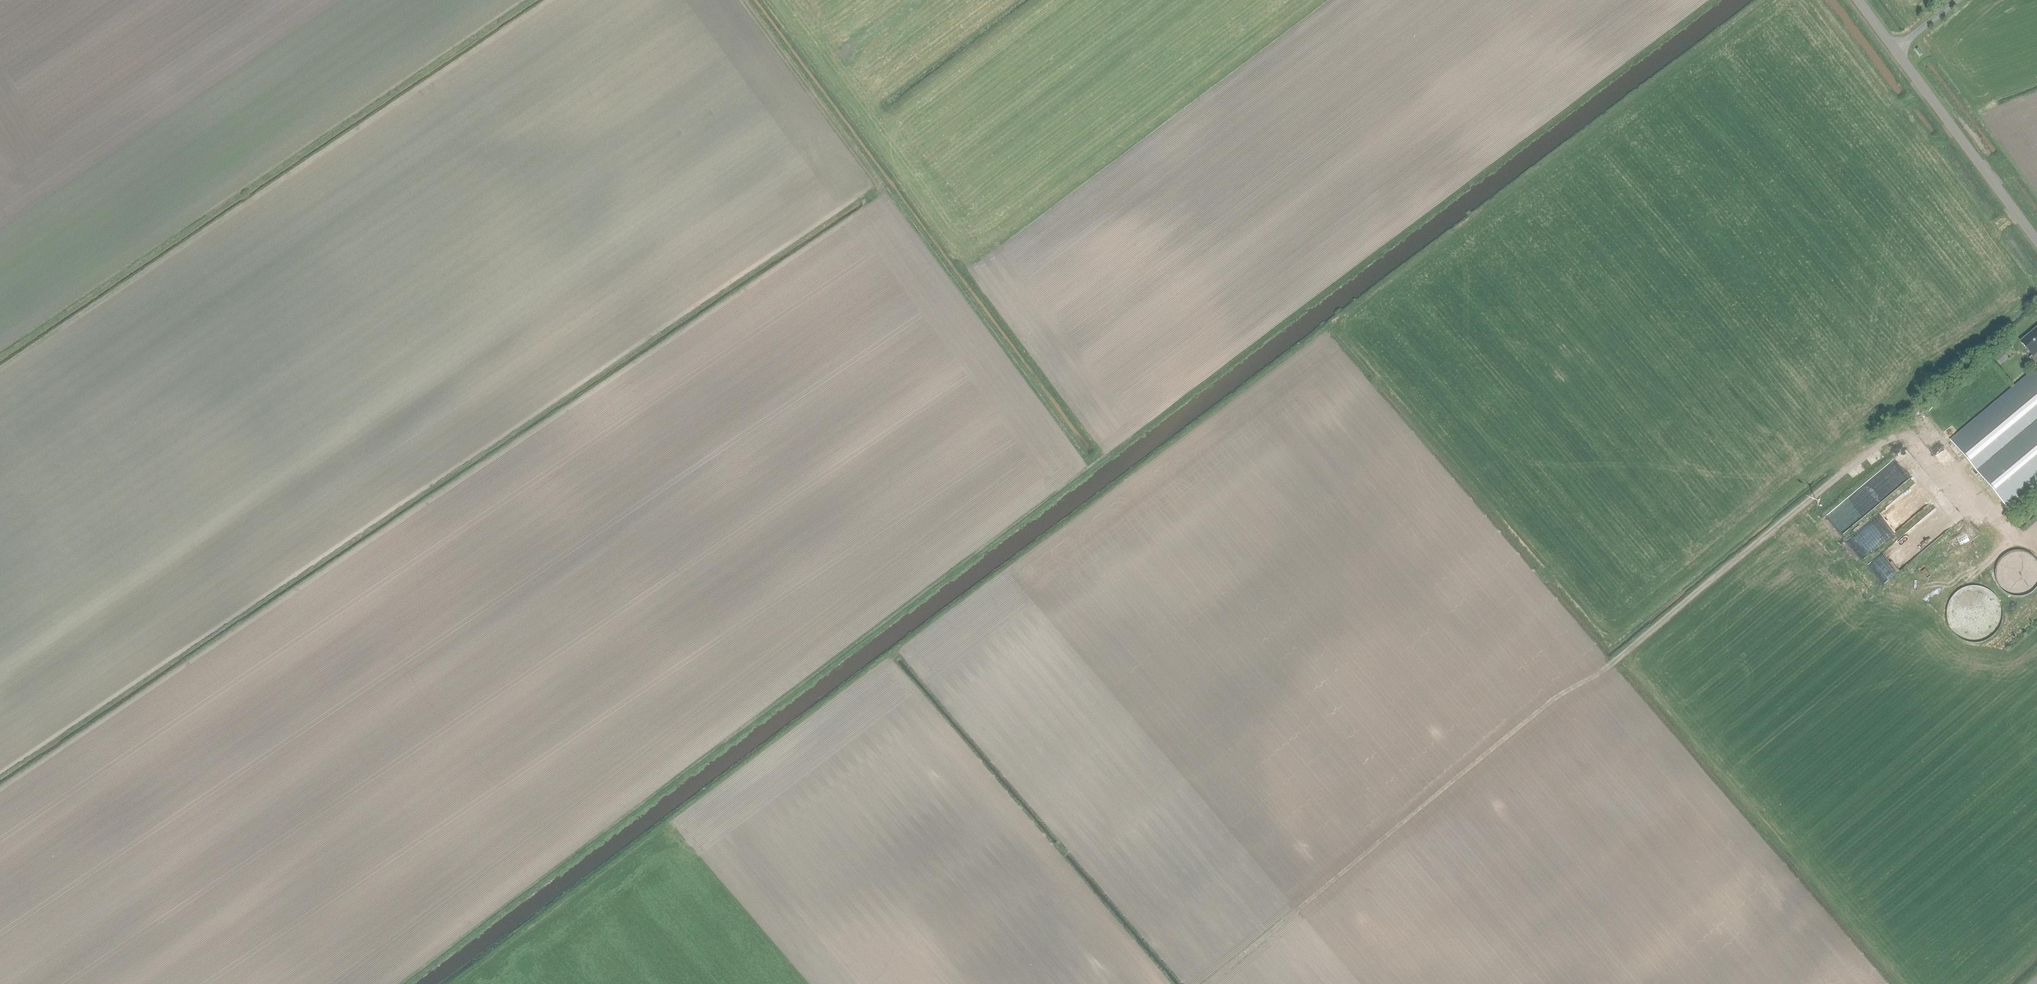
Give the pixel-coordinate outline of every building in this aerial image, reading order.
[(2019,342),(2031,355),(2028,358),(2036,367),(2036,326),(2019,342)] [(2008,358),(2002,352),(1995,358),(2001,365),(2008,358)] [(1951,441),(2009,511),(2036,488),(2036,369),(1951,441)] [(1908,487),(1915,481),(1912,477),(1904,483),(1908,487)] [(1838,540),(1848,529),(1830,513),(1820,523),(1838,540)] [(1862,558),(1885,541),(1882,537),(1888,532),(1881,522),(1874,528),(1871,524),(1873,523),(1871,521),(1848,538),(1862,558)] [(2020,566),(2023,553),(2011,551),(2004,586),(2029,591),(2033,570),(2026,568),(2027,567),(2020,566)] [(1881,573),(1886,579),(1905,563),(1903,561),(1899,564),(1896,561),(1881,573)]
